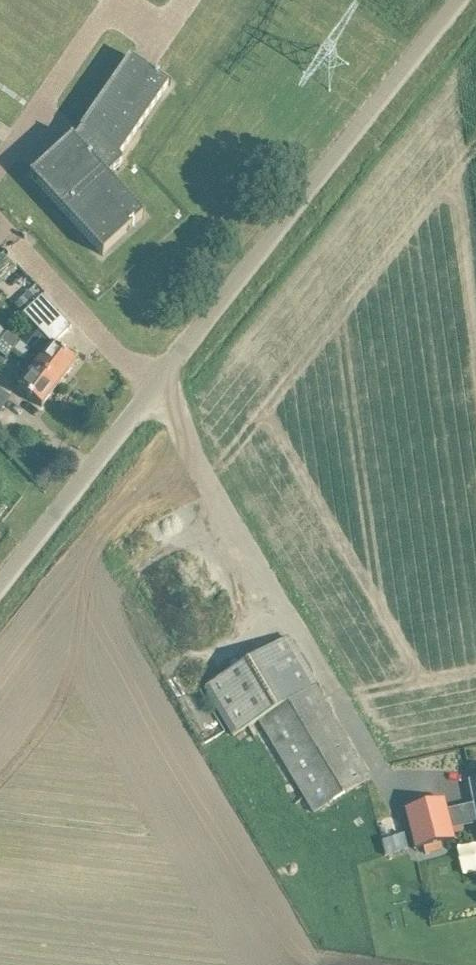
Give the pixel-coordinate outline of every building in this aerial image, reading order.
[(75,137),(73,139),(71,137),(29,176),(102,256),(144,217),(107,176),(123,162),(119,156),(169,85),(170,86),(171,84),(130,56),(80,129),(81,130),(75,137)] [(0,266),(0,282),(1,281),(15,268),(7,259),(0,266)] [(52,346),(71,328),(42,297),(23,314),(39,332),(51,345),(52,346)] [(31,350),(24,359),(58,385),(75,363),(52,346),(51,345),(39,332),(27,347),(31,350)] [(13,350),(19,341),(8,333),(1,341),(13,350)] [(13,350),(1,341),(0,343),(0,354),(6,359),(13,350)] [(41,407),(58,385),(24,359),(17,368),(28,376),(18,389),(28,397),(27,398),(30,401),(31,399),(41,407)] [(10,398),(0,390),(0,412),(10,398)] [(370,778),(315,686),(316,686),(287,638),(204,687),(233,735),(258,720),(313,812),(370,778)] [(447,811),(452,831),(475,826),(475,779),(469,780),(474,805),(447,811)] [(444,800),(405,810),(415,849),(454,839),(452,831),(447,811),(444,800)] [(404,835),(382,842),(385,855),(408,848),(404,835)]
